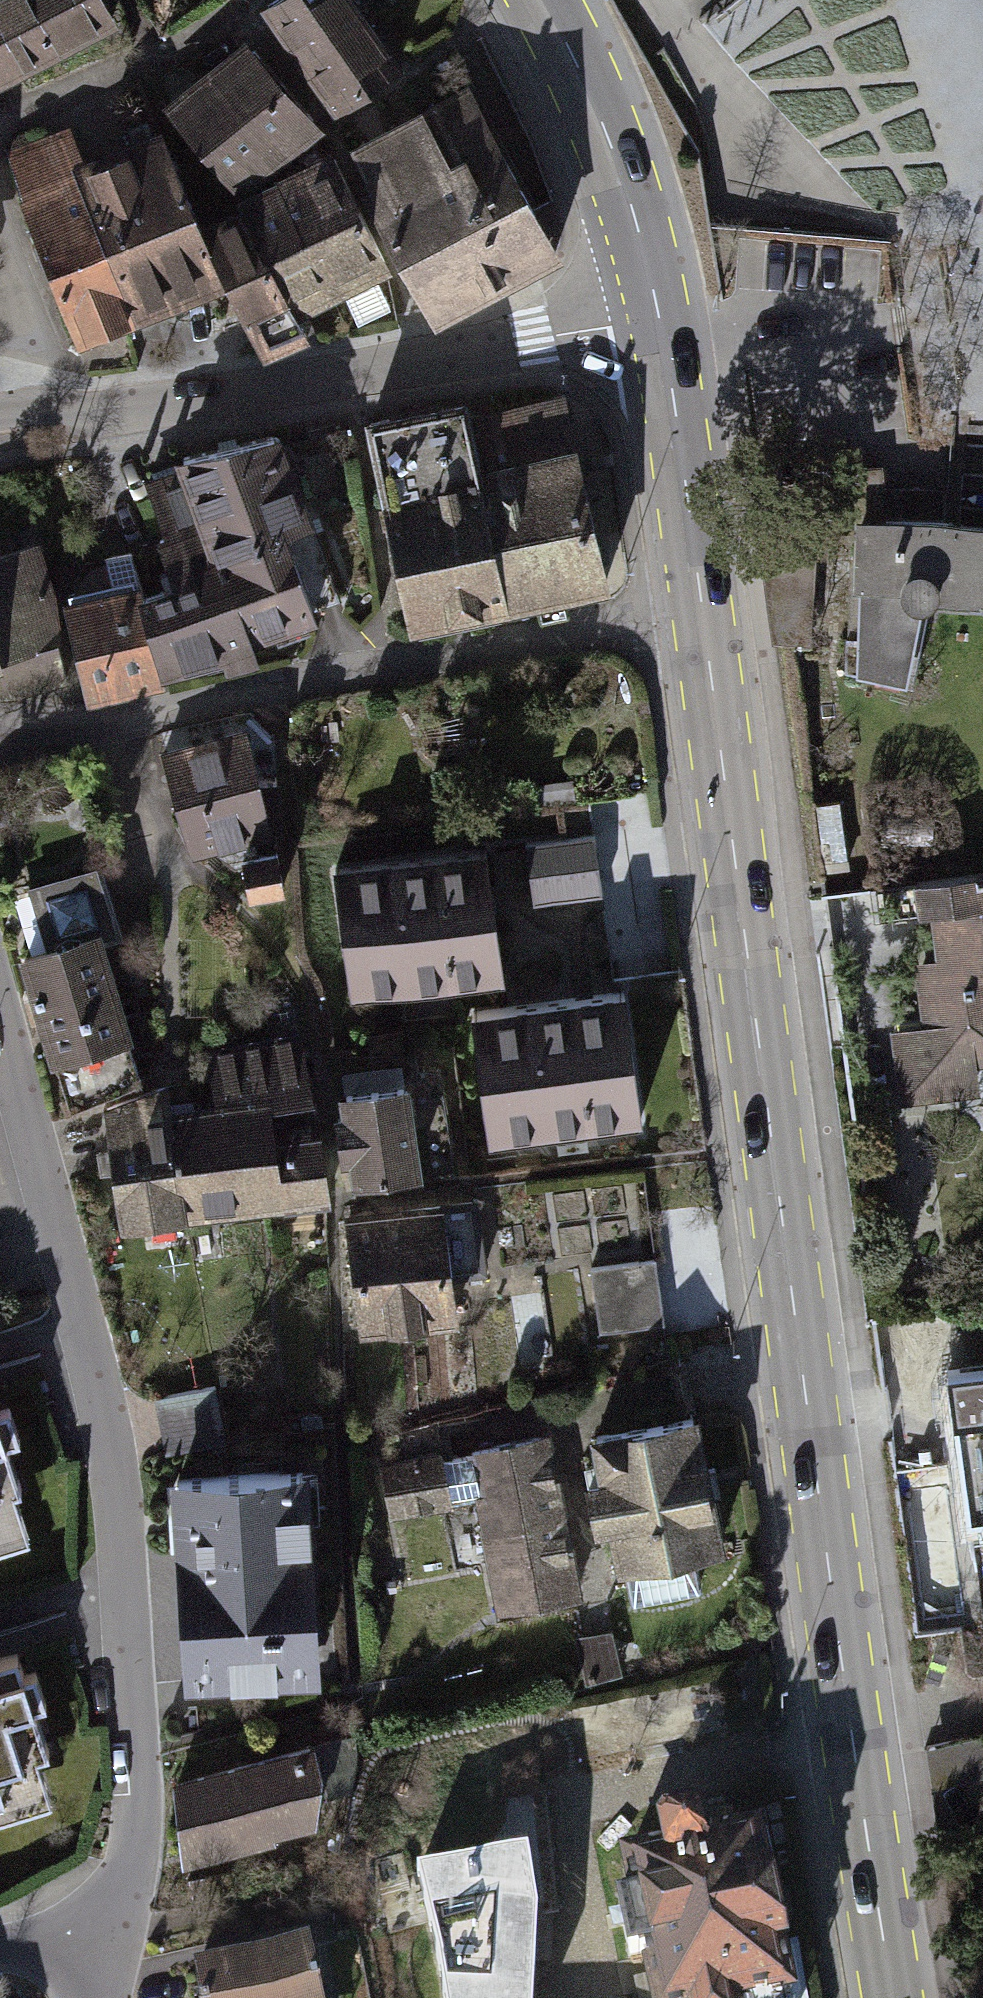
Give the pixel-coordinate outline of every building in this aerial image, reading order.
[(110,24),(98,0),(0,0),(0,82),(110,24)] [(273,7),(338,107),(404,65),(362,0),(283,0),(273,7)] [(245,40),(173,104),(245,186),(318,121),(245,40)] [(470,88),(365,144),(455,315),(561,260),(470,88)] [(161,126),(14,192),(79,334),(212,274),(246,349),(304,322),(249,201),(205,221),(161,126)] [(334,153),(259,192),(317,303),(392,265),(334,153)] [(476,399),(374,421),(416,619),(612,578),(575,399),(480,419),(476,399)] [(137,583),(68,595),(91,697),(158,679),(159,674),(319,613),(288,525),(314,515),(283,434),(147,480),(185,577),(140,591),(137,583)] [(851,522),(848,673),(920,675),(921,616),(982,617),(982,524),(851,522)] [(4,700),(70,682),(35,539),(0,546),(0,684),(4,700)] [(249,726),(163,750),(194,859),(277,837),(249,726)] [(582,838),(516,848),(524,903),(591,893),(582,838)] [(331,884),(349,1000),(504,976),(486,859),(331,884)] [(125,937),(99,861),(29,883),(46,941),(26,947),(54,1063),(61,1062),(74,1109),(144,1080),(130,1038),(135,1035),(110,944),(125,937)] [(939,870),(943,952),(922,953),(925,1020),(897,1021),(901,1101),(982,1097),(982,868),(939,870)] [(622,1006),(475,1033),(497,1156),(644,1130),(622,1006)] [(171,1080),(108,1102),(127,1228),(334,1203),(307,1026),(205,1047),(217,1100),(176,1105),(171,1080)] [(415,1070),(342,1075),(348,1173),(421,1168),(415,1070)] [(451,1200),(353,1205),(360,1333),(458,1328),(451,1200)] [(659,1261),(595,1265),(601,1356),(664,1352),(659,1261)] [(948,1363),(966,1526),(982,1524),(982,1359),(948,1363)] [(686,1419),(593,1438),(625,1601),(718,1582),(686,1419)] [(554,1434),(465,1450),(494,1617),(584,1602),(554,1434)] [(34,1544),(0,1435),(0,1555),(34,1544)] [(322,1467),(177,1470),(179,1555),(155,1555),(158,1682),(327,1678),(322,1467)] [(0,1657),(0,1819),(65,1798),(18,1651),(0,1657)] [(933,1742),(943,1805),(982,1799),(982,1734),(933,1742)] [(314,1746),(177,1778),(195,1856),(332,1824),(314,1746)] [(630,1856),(659,1997),(792,1997),(759,1834),(707,1845),(703,1822),(653,1832),(656,1851),(630,1856)] [(528,1856),(417,1874),(441,1997),(536,1997),(539,1921),(528,1856)] [(194,1970),(200,1997),(328,1997),(317,1945),(194,1970)]
